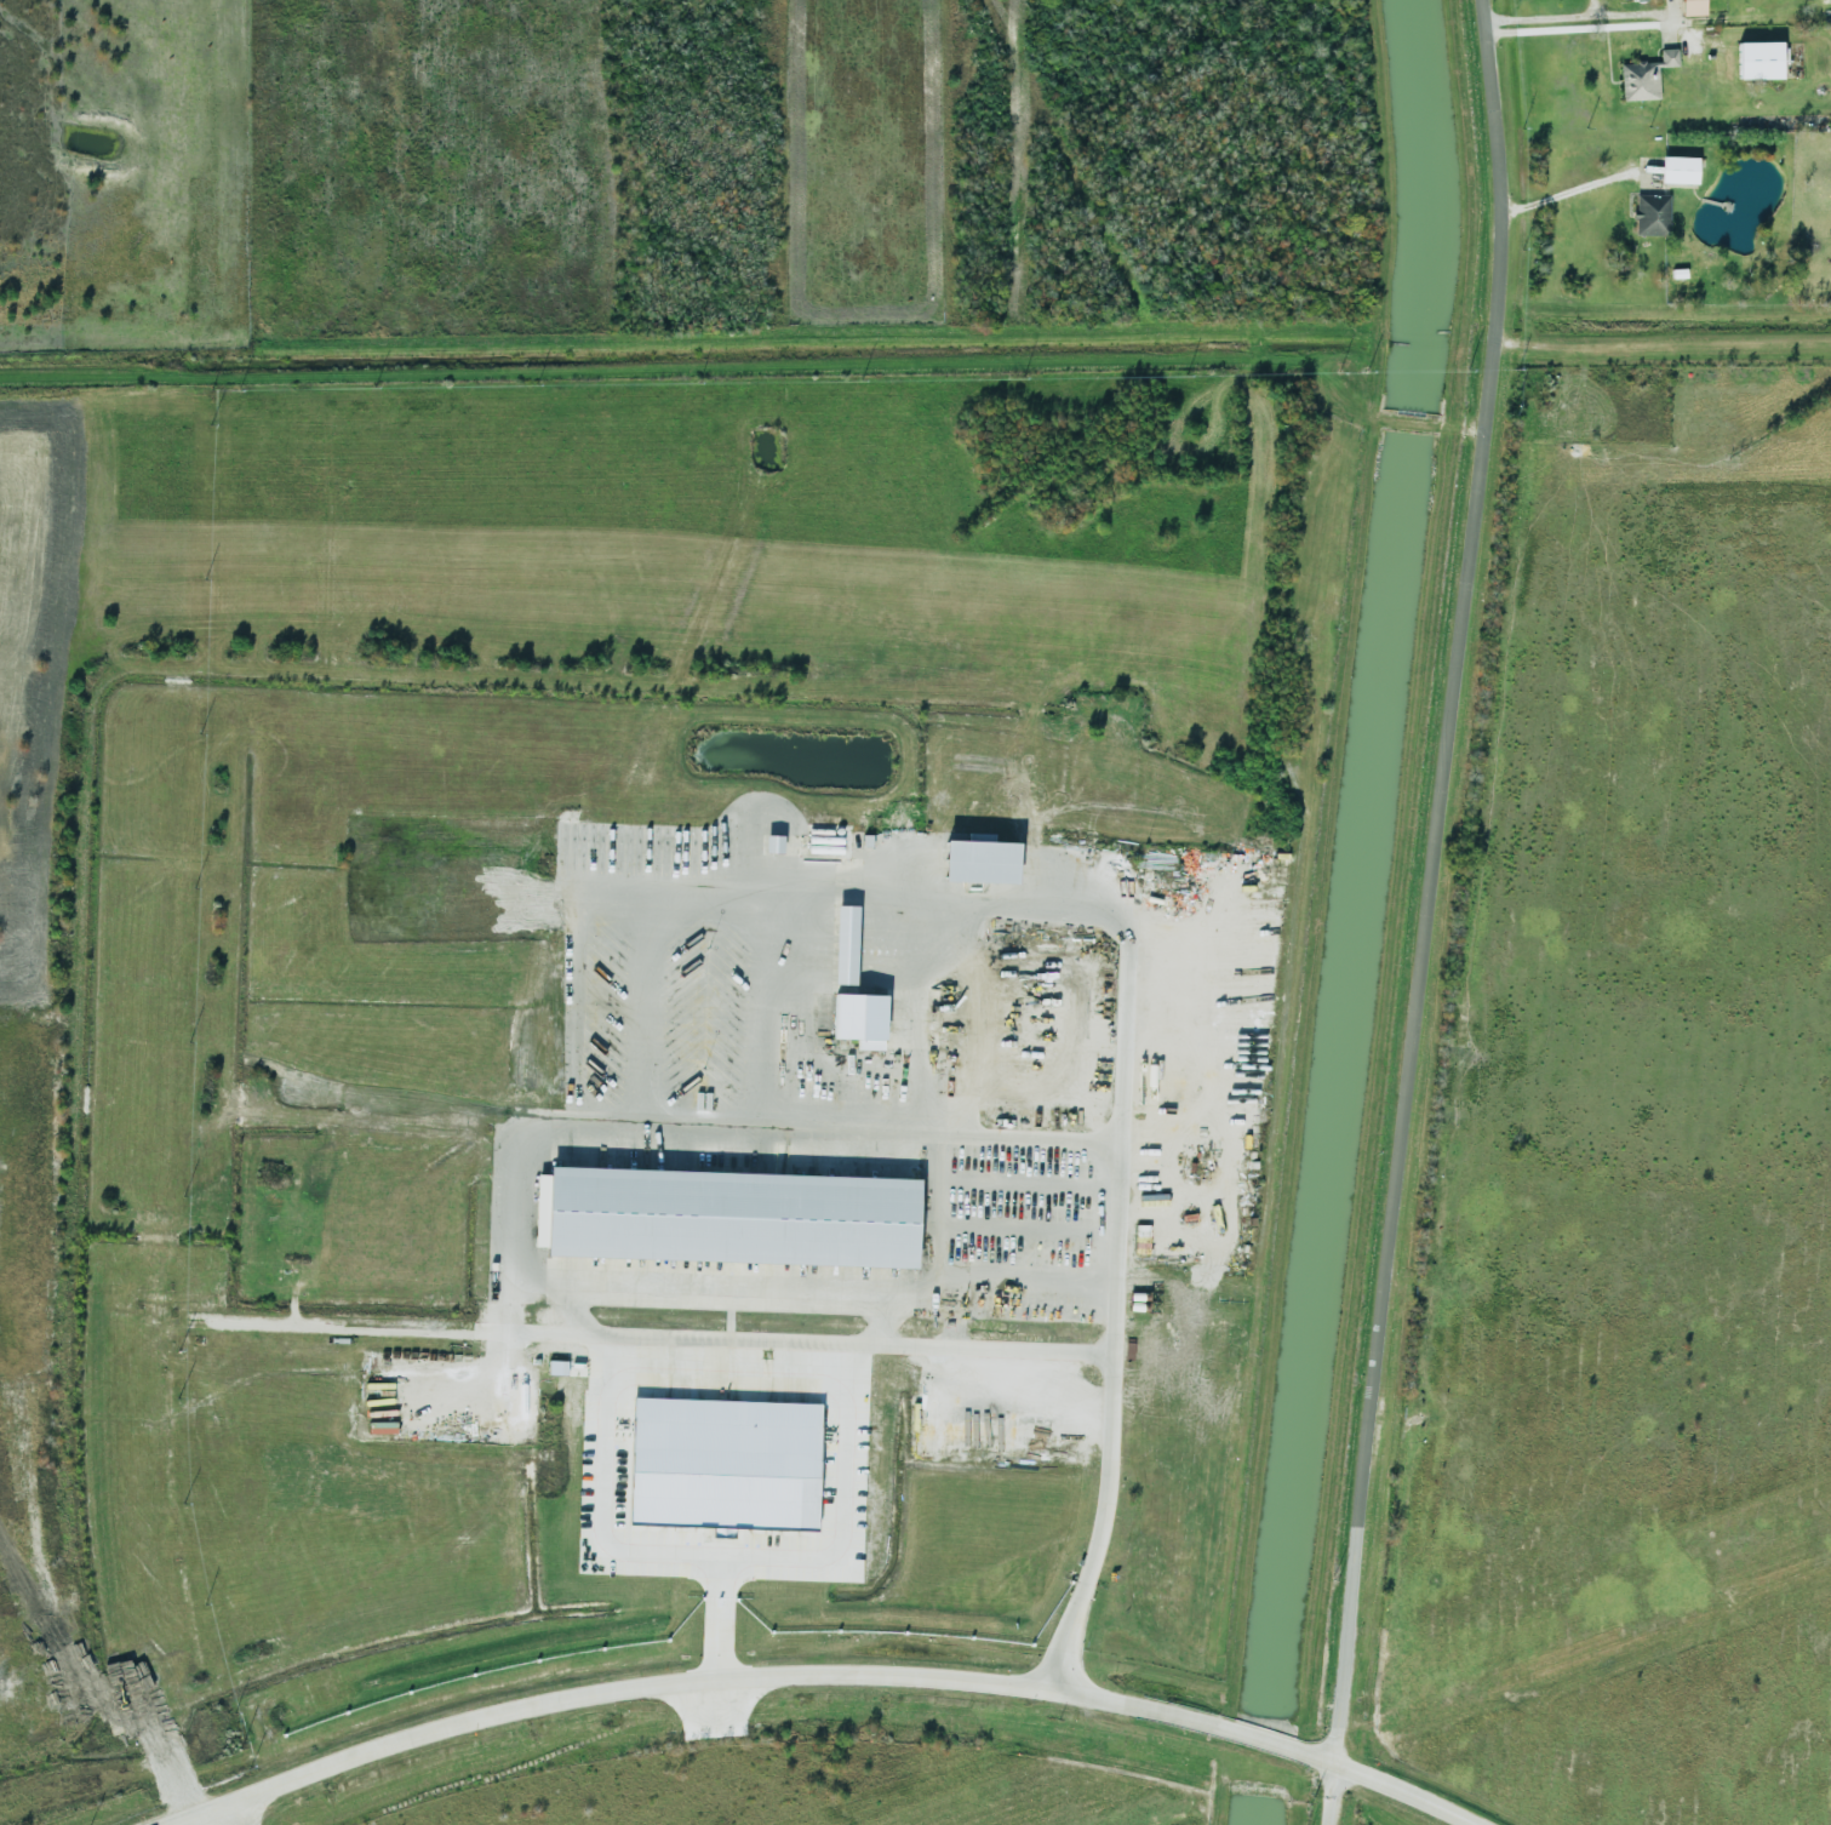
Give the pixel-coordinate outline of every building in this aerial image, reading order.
[(1682,15),(1704,13),(1703,0),(1682,0),(1682,15)] [(1736,42),(1736,78),(1779,78),(1779,62),(1786,62),(1786,41),(1736,42)] [(1659,97),(1657,65),(1677,64),(1676,47),(1659,47),(1659,59),(1619,62),(1621,99),(1659,97)] [(1695,182),(1696,156),(1660,155),(1659,181),(1695,182)] [(1669,194),(1635,193),(1633,234),(1667,234),(1669,194)] [(1014,882),(1015,841),(992,841),(992,833),(967,831),(967,840),(943,839),(942,881),(1014,882)] [(780,834),(762,834),(762,851),(780,852),(780,834)] [(854,984),(856,904),(834,904),(832,983),(854,984)] [(857,1048),(882,1048),(885,994),(834,992),(832,1037),(857,1037),(857,1048)] [(915,1265),(917,1177),(548,1167),(548,1174),(536,1173),(533,1246),(545,1246),(544,1255),(915,1265)] [(566,1360),(548,1360),(547,1373),(566,1374),(566,1360)] [(818,1401),(630,1397),(626,1522),(668,1523),(666,1539),(675,1539),(675,1550),(676,1550),(683,1541),(691,1546),(688,1550),(687,1573),(694,1564),(700,1569),(708,1569),(719,1556),(719,1546),(728,1546),(728,1538),(733,1538),(742,1527),(814,1528),(818,1401)]
